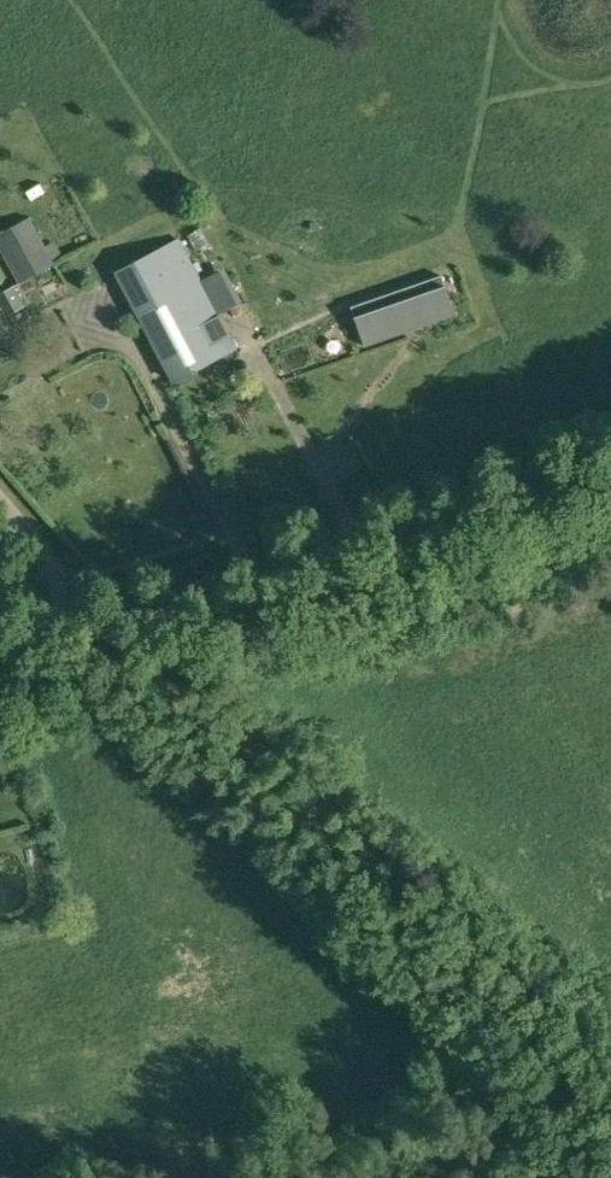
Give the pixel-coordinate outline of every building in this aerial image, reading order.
[(19,146),(92,284),(115,273),(173,380),(237,347),(180,237),(108,100),(19,146)] [(18,282),(56,262),(0,160),(0,248),(18,282)] [(365,303),(370,318),(356,323),(364,347),(454,316),(441,276),(365,303)] [(1,308),(4,315),(23,305),(12,285),(0,292),(0,309),(1,308)]
